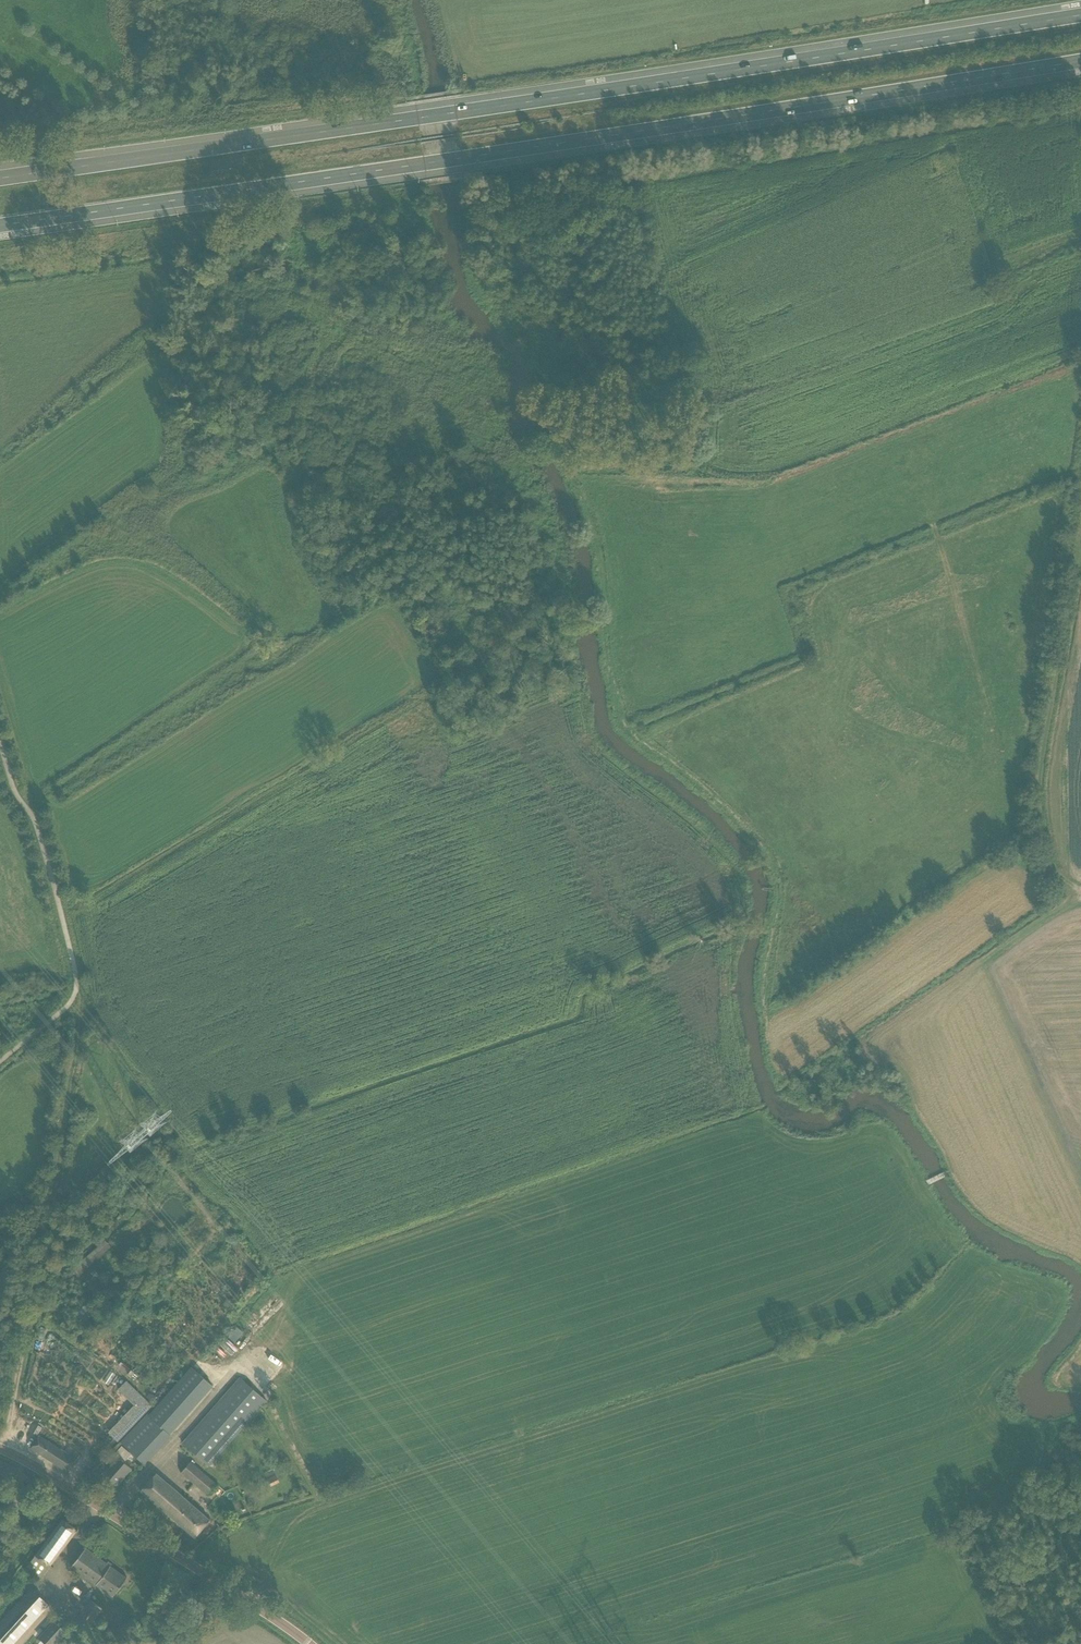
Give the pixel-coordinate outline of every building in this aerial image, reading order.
[(86,1303),(75,1314),(83,1321),(93,1310),(86,1303)] [(49,1355),(57,1330),(41,1325),(33,1350),(49,1355)] [(191,1368),(147,1415),(167,1434),(212,1386),(191,1368)] [(240,1377),(225,1395),(251,1418),(266,1400),(240,1377)] [(251,1418),(225,1395),(183,1444),(209,1467),(251,1418)] [(110,1435),(117,1441),(150,1402),(142,1396),(110,1435)] [(31,1449),(68,1472),(74,1463),(77,1459),(40,1435),(31,1449)] [(122,1446),(114,1455),(117,1459),(118,1458),(123,1463),(131,1454),(122,1446)] [(117,1459),(104,1474),(114,1484),(116,1485),(130,1469),(123,1463),(120,1459),(118,1458),(117,1459)] [(10,1484),(17,1469),(0,1461),(0,1480),(10,1484)] [(181,1473),(208,1497),(218,1485),(191,1461),(181,1473)] [(148,1483),(141,1491),(195,1538),(202,1530),(210,1521),(181,1496),(179,1494),(156,1474),(148,1483)] [(276,1474),(267,1479),(271,1486),(279,1482),(276,1474)] [(56,1528),(36,1556),(50,1567),(71,1539),(77,1530),(63,1519),(56,1528)] [(86,1548),(79,1557),(72,1567),(114,1597),(127,1578),(86,1548)] [(0,1623),(0,1643),(14,1643),(41,1615),(49,1605),(31,1589),(8,1615),(0,1623)] [(87,1630),(102,1609),(91,1601),(75,1622),(87,1630)] [(199,1613),(202,1613),(205,1608),(200,1605),(197,1609),(197,1612),(199,1613)] [(40,1638),(42,1640),(46,1643),(56,1643),(67,1633),(54,1622),(40,1638)]
